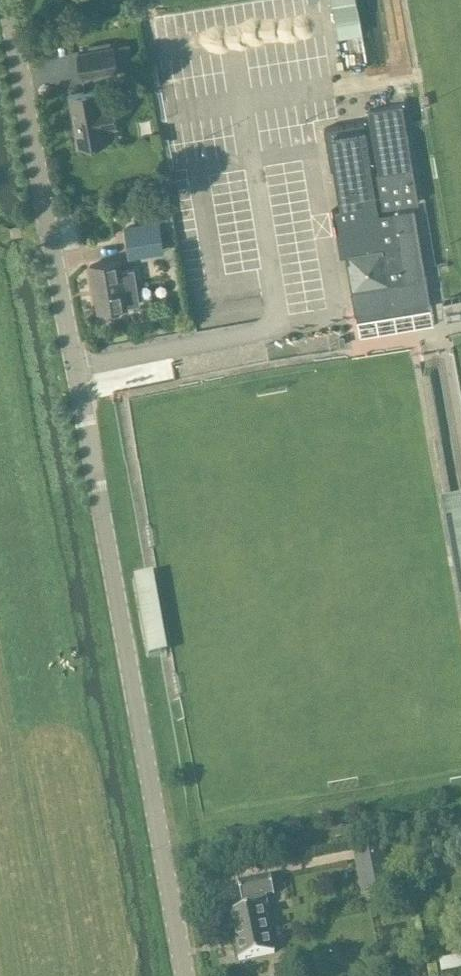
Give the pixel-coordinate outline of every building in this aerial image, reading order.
[(357,0),(332,0),(336,23),(361,18),(357,0)] [(78,52),(82,76),(118,70),(113,46),(78,52)] [(117,126),(115,118),(112,101),(102,103),(99,89),(70,95),(79,146),(109,141),(106,128),(117,126)] [(403,104),(369,110),(379,172),(377,173),(383,208),(419,202),(403,104)] [(430,301),(426,277),(415,208),(380,214),(365,122),(325,128),(338,210),(335,211),(342,255),(349,254),(359,312),(384,308),(385,315),(406,312),(405,305),(430,301)] [(130,257),(158,253),(155,237),(152,237),(151,226),(126,230),(130,257)] [(135,271),(123,272),(121,260),(90,265),(98,312),(129,307),(128,304),(140,302),(135,271)] [(393,888),(386,851),(355,857),(363,895),(393,888)] [(271,877),(238,883),(244,911),(230,913),(239,961),(274,954),(264,906),(268,906),(266,896),(275,895),(271,877)] [(441,972),(460,968),(460,955),(438,960),(441,972)]
